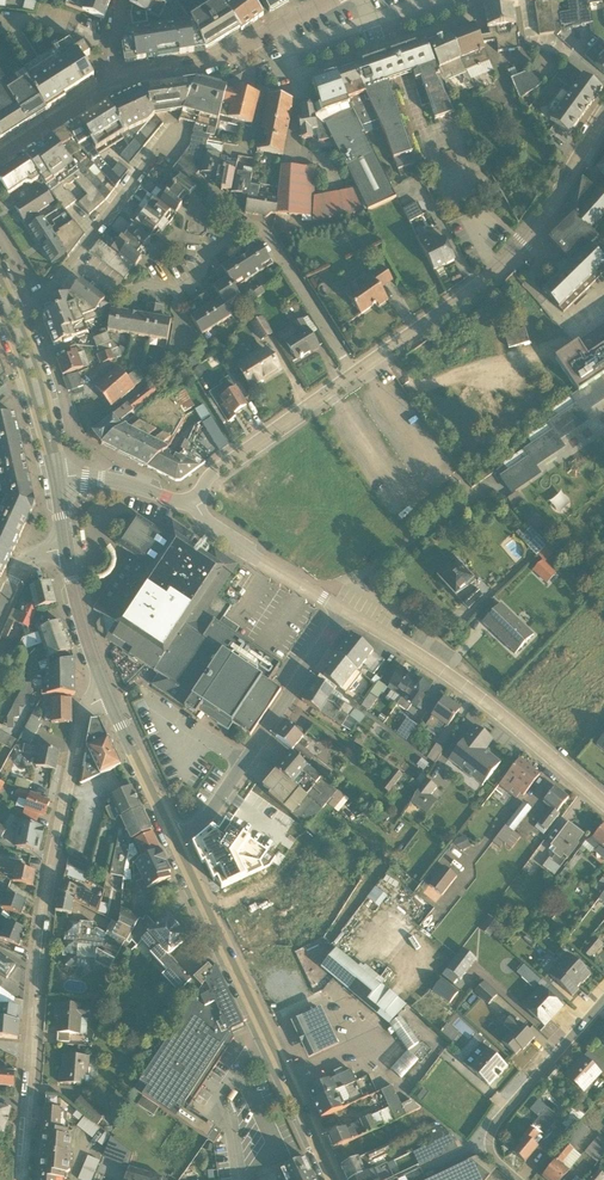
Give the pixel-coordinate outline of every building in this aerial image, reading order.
[(23,9),(34,12),(37,0),(25,0),(23,9)] [(109,4),(99,0),(67,0),(65,5),(104,21),(109,4)] [(130,16),(132,26),(147,24),(145,12),(158,18),(168,0),(133,0),(130,16)] [(193,25),(205,51),(239,29),(225,9),(218,0),(176,0),(193,25)] [(239,29),(242,31),(262,15),(250,0),(223,0),(228,6),(225,9),(239,29)] [(269,12),(288,1),(287,0),(262,0),(269,12)] [(484,12),(513,7),(518,7),(517,0),(483,0),(484,12)] [(535,1),(534,4),(539,36),(554,34),(560,33),(556,0),(535,0),(535,1)] [(588,0),(567,0),(569,13),(559,15),(560,27),(570,26),(571,29),(588,26),(590,37),(593,37),(589,5),(588,0)] [(516,28),(513,7),(484,12),(488,32),(489,36),(479,37),(482,45),(496,42),(497,53),(519,50),(517,37),(516,28)] [(141,32),(126,35),(123,46),(124,63),(205,51),(193,25),(141,32)] [(0,27),(0,35),(8,36),(8,28),(0,27)] [(449,37),(466,72),(488,62),(482,45),(479,37),(475,27),(449,37)] [(426,46),(450,97),(454,94),(448,81),(462,76),(464,80),(463,81),(463,82),(463,84),(463,86),(465,87),(467,88),(469,91),(475,88),(471,81),(466,72),(449,37),(449,36),(426,46)] [(598,40),(584,56),(595,66),(594,67),(603,75),(603,44),(598,40)] [(79,87),(93,78),(86,66),(82,60),(89,55),(83,46),(75,50),(69,41),(21,72),(46,112),(65,100),(64,97),(79,87)] [(362,65),(382,59),(407,50),(416,47),(415,44),(361,63),(362,65)] [(416,47),(407,50),(409,55),(404,57),(410,74),(415,72),(416,74),(413,75),(415,81),(420,79),(423,89),(416,92),(421,108),(429,105),(434,121),(452,115),(457,113),(450,97),(426,46),(425,44),(416,47)] [(354,68),(378,121),(381,128),(385,136),(393,160),(400,177),(408,175),(406,168),(416,164),(387,82),(394,79),(389,63),(384,64),(382,59),(362,65),(354,68)] [(466,72),(471,81),(492,71),(488,62),(466,72)] [(602,89),(568,65),(557,80),(572,90),(568,95),(562,91),(547,111),(554,115),(550,121),(569,134),(602,89)] [(335,75),(360,128),(378,121),(354,68),(336,74),(335,74),(335,75)] [(507,71),(519,99),(535,90),(543,82),(536,68),(517,76),(513,68),(507,71)] [(2,85),(27,125),(46,112),(21,72),(2,85)] [(357,190),(368,211),(396,198),(364,135),(360,128),(335,75),(312,83),(320,106),(314,109),(315,118),(323,126),(325,126),(332,139),(357,190)] [(1,141),(27,125),(2,85),(0,81),(0,138),(1,141)] [(167,86),(171,111),(170,114),(171,111),(183,110),(195,82),(167,86)] [(195,82),(183,110),(182,112),(178,122),(179,123),(180,121),(195,125),(206,86),(201,85),(200,85),(196,84),(196,82),(195,82)] [(142,90),(154,114),(171,111),(167,86),(142,90)] [(173,171),(190,183),(194,178),(198,173),(200,174),(204,153),(206,145),(206,144),(210,137),(214,138),(218,123),(226,91),(225,90),(224,92),(220,91),(220,90),(206,86),(195,125),(193,134),(189,147),(172,170),(173,171)] [(234,93),(227,125),(239,128),(240,126),(245,127),(251,129),(259,96),(258,96),(257,96),(255,95),(254,95),(251,94),(250,94),(251,92),(250,91),(247,91),(246,91),(243,90),(240,89),(237,88),(236,88),(234,93)] [(136,137),(154,116),(154,114),(142,90),(107,106),(114,116),(123,131),(128,134),(129,133),(136,137)] [(226,91),(218,123),(227,125),(234,93),(232,92),(231,92),(228,91),(226,91)] [(282,157),(294,100),(268,95),(256,150),(282,157)] [(315,118),(314,109),(313,107),(311,104),(308,103),(305,103),(302,104),(301,107),(301,110),(302,119),(298,119),(301,140),(313,138),(311,132),(316,131),(318,142),(332,139),(325,126),(323,126),(315,118)] [(105,107),(107,106),(107,104),(106,105),(105,106),(78,122),(79,123),(105,107)] [(89,143),(98,156),(123,141),(125,145),(127,147),(134,139),(136,137),(129,133),(128,134),(123,131),(114,116),(112,117),(105,107),(79,123),(90,142),(89,143)] [(154,116),(136,137),(134,139),(143,150),(148,143),(161,127),(163,125),(154,116)] [(78,149),(94,166),(105,179),(115,189),(120,183),(111,173),(100,159),(98,156),(89,143),(90,142),(79,123),(67,131),(78,149)] [(79,173),(105,202),(111,194),(100,183),(96,178),(89,171),(94,166),(78,149),(67,131),(54,139),(52,139),(79,173)] [(26,158),(47,187),(47,188),(64,211),(76,202),(69,192),(66,192),(64,193),(63,190),(63,187),(66,185),(69,186),(74,182),(87,197),(78,204),(89,216),(105,202),(79,173),(52,139),(51,140),(52,141),(55,148),(53,149),(50,148),(46,148),(43,150),(39,153),(36,156),(35,159),(35,162),(33,164),(28,159),(27,158),(26,158)] [(134,139),(127,147),(119,157),(129,165),(143,150),(134,139)] [(52,141),(51,140),(50,140),(49,140),(48,141),(47,142),(46,143),(45,143),(45,144),(45,145),(44,145),(35,153),(34,153),(33,153),(31,153),(30,154),(29,155),(28,156),(28,157),(27,158),(28,159),(33,164),(35,162),(35,159),(36,156),(39,153),(43,150),(46,148),(50,148),(53,149),(55,148),(52,141)] [(206,145),(204,153),(221,156),(222,147),(206,144),(206,145)] [(204,153),(200,174),(203,175),(211,176),(211,179),(210,182),(216,183),(215,185),(216,185),(216,182),(220,159),(221,156),(204,153)] [(26,158),(0,176),(0,184),(8,197),(26,185),(31,186),(33,185),(38,193),(14,209),(23,222),(54,202),(44,189),(47,187),(26,158)] [(220,159),(216,182),(226,183),(225,188),(232,189),(235,171),(236,162),(220,159)] [(596,169),(603,175),(603,159),(596,169)] [(431,175),(427,162),(417,165),(421,178),(431,175)] [(111,173),(120,183),(128,172),(118,164),(111,173)] [(96,178),(100,183),(105,179),(94,166),(89,171),(96,178)] [(316,169),(282,167),(278,198),(275,214),(312,217),(314,197),(316,169)] [(182,199),(192,185),(190,183),(173,171),(163,184),(182,199)] [(251,173),(235,171),(232,189),(231,194),(241,196),(240,202),(246,203),(249,187),(251,173)] [(589,247),(597,239),(590,231),(591,230),(593,231),(598,226),(596,224),(603,215),(603,183),(597,191),(583,179),(581,178),(564,208),(573,215),(547,240),(565,258),(554,268),(560,274),(541,292),(563,313),(603,273),(603,262),(589,247)] [(171,213),(182,199),(163,184),(152,198),(171,213)] [(259,188),(249,187),(246,203),(244,214),(266,218),(275,214),(278,198),(259,194),(259,188)] [(368,211),(357,190),(314,197),(312,217),(313,222),(368,211)] [(162,226),(171,213),(152,198),(143,211),(162,226)] [(423,216),(417,203),(403,210),(409,223),(423,216)] [(152,239),(162,226),(143,211),(132,225),(152,239)] [(43,218),(27,229),(51,264),(65,255),(67,258),(84,236),(73,222),(58,232),(59,233),(55,236),(43,218)] [(142,253),(152,239),(132,225),(122,237),(142,253)] [(437,227),(416,237),(433,272),(454,261),(437,227)] [(132,267),(142,253),(122,237),(112,251),(132,267)] [(132,267),(112,251),(99,241),(90,253),(122,279),(132,267)] [(273,265),(259,244),(246,253),(248,256),(236,263),(234,260),(221,268),(235,289),(273,265)] [(347,296),(360,315),(376,304),(378,307),(388,300),(381,290),(393,281),(382,267),(363,280),(365,283),(347,296)] [(235,289),(221,268),(215,272),(222,283),(214,288),(221,299),(226,306),(240,297),(235,289)] [(51,314),(43,317),(54,346),(62,342),(63,342),(64,345),(72,342),(71,339),(76,338),(78,339),(85,336),(86,335),(88,334),(84,324),(100,318),(110,305),(80,281),(71,293),(49,301),(51,304),(47,305),(51,314)] [(247,291),(253,301),(265,293),(258,283),(247,291)] [(205,293),(199,298),(217,326),(232,317),(226,306),(221,299),(212,304),(205,293)] [(202,336),(217,326),(199,298),(192,302),(198,312),(190,317),(202,336)] [(145,316),(136,315),(133,336),(149,339),(155,305),(147,304),(145,316)] [(163,307),(155,305),(149,339),(167,342),(171,320),(161,318),(163,307)] [(136,315),(111,310),(107,331),(133,336),(136,315)] [(262,317),(250,325),(260,342),(273,334),(262,317)] [(292,327),(296,334),(293,336),(288,332),(282,337),(285,341),(283,342),(292,356),(293,355),(296,360),(299,358),(300,359),(310,353),(309,352),(314,348),(315,349),(318,348),(310,335),(316,331),(307,317),(292,327)] [(110,342),(105,328),(98,331),(100,336),(92,339),(96,348),(110,342)] [(205,347),(198,335),(191,339),(194,343),(187,347),(190,351),(184,354),(191,367),(198,363),(197,361),(203,357),(200,351),(205,347)] [(102,364),(124,356),(112,341),(110,342),(96,348),(102,364)] [(594,371),(576,344),(575,345),(555,358),(569,380),(583,370),(587,376),(574,385),(578,392),(577,393),(550,412),(555,418),(526,438),(531,445),(495,471),(511,494),(540,475),(535,467),(564,448),(559,441),(588,422),(582,414),(603,400),(603,364),(594,371)] [(251,389),(281,370),(267,348),(237,367),(251,389)] [(66,359),(57,362),(62,376),(89,366),(84,352),(77,355),(76,352),(65,356),(66,359)] [(184,354),(168,352),(166,367),(182,370),(184,354)] [(205,370),(198,365),(193,373),(200,378),(205,370)] [(118,368),(95,387),(112,407),(141,381),(136,375),(138,373),(135,370),(126,377),(118,368)] [(79,373),(63,379),(68,391),(84,385),(79,373)] [(222,385),(209,392),(228,422),(235,417),(233,415),(246,407),(227,377),(220,382),(222,385)] [(158,393),(152,385),(91,432),(101,444),(130,420),(128,417),(158,393)] [(184,413),(194,406),(184,390),(172,395),(169,390),(101,444),(146,467),(168,450),(186,417),(184,413)] [(209,414),(203,405),(195,410),(201,420),(209,414)] [(14,414),(1,417),(0,417),(0,576),(1,577),(34,504),(14,414)] [(228,445),(210,418),(202,424),(219,451),(228,445)] [(180,482),(205,463),(186,452),(190,443),(180,438),(172,454),(167,451),(146,467),(175,482),(180,482)] [(507,499),(514,510),(524,503),(516,493),(507,499)] [(544,522),(536,514),(526,523),(534,531),(544,522)] [(158,675),(216,597),(237,565),(213,550),(208,558),(189,545),(195,536),(171,521),(163,534),(135,515),(115,544),(130,554),(93,610),(102,615),(100,618),(103,620),(104,627),(105,632),(103,635),(106,637),(105,639),(106,640),(113,644),(121,650),(122,653),(125,655),(128,657),(131,656),(158,675)] [(526,523),(515,533),(536,556),(547,546),(526,523)] [(93,576),(88,575),(87,580),(93,582),(99,581),(106,579),(111,574),(114,569),(116,563),(116,556),(113,550),(110,545),(105,549),(109,554),(110,560),(109,566),(106,571),(103,574),(98,576),(93,576)] [(546,547),(537,555),(544,562),(553,554),(546,547)] [(459,558),(438,577),(468,610),(481,597),(470,584),(474,580),(464,570),(467,567),(459,558)] [(555,574),(542,561),(532,571),(545,584),(555,574)] [(247,573),(231,602),(237,605),(253,576),(247,573)] [(22,614),(18,624),(28,628),(36,610),(56,605),(50,583),(24,589),(22,595),(25,606),(27,605),(22,614)] [(216,597),(158,675),(151,685),(184,707),(184,708),(195,715),(198,711),(202,704),(232,724),(250,736),(280,690),(268,682),(279,665),(233,634),(237,628),(222,619),(230,607),(216,597)] [(501,604),(482,623),(514,654),(533,634),(501,604)] [(8,619),(14,622),(18,624),(22,614),(12,609),(8,619)] [(103,620),(100,618),(96,624),(97,631),(103,635),(105,632),(104,627),(103,620)] [(8,619),(0,636),(0,637),(6,640),(14,622),(8,619)] [(16,652),(24,649),(41,643),(42,646),(46,656),(47,660),(71,651),(60,622),(37,631),(37,634),(22,639),(16,652)] [(373,674),(384,660),(351,636),(335,655),(359,673),(365,667),(373,674)] [(46,656),(42,646),(34,649),(38,659),(46,656)] [(24,649),(16,652),(3,675),(16,682),(28,658),(24,649)] [(71,651),(47,660),(51,668),(74,660),(71,651)] [(359,673),(335,655),(325,667),(320,675),(335,686),(344,694),(359,673)] [(51,668),(47,660),(38,664),(41,672),(51,668)] [(51,668),(41,672),(41,696),(74,695),(74,660),(51,668)] [(387,689),(401,699),(416,680),(401,670),(387,689)] [(335,686),(320,675),(309,691),(340,709),(359,724),(364,718),(333,691),(335,686)] [(428,689),(416,680),(401,699),(397,705),(406,712),(411,706),(419,711),(427,700),(423,697),(428,689)] [(386,687),(379,681),(361,705),(369,711),(386,687)] [(25,695),(31,695),(31,683),(25,683),(6,717),(7,729),(13,729),(13,718),(19,717),(19,706),(25,706),(25,695)] [(340,709),(309,691),(303,702),(351,733),(359,724),(340,709)] [(461,711),(445,699),(425,725),(432,730),(438,723),(447,729),(461,711)] [(51,724),(71,723),(71,700),(50,700),(50,708),(44,708),(44,720),(50,720),(51,724)] [(202,704),(198,711),(228,731),(232,724),(202,704)] [(19,739),(29,745),(41,723),(38,722),(41,716),(34,712),(19,739)] [(417,726),(406,718),(395,733),(406,741),(417,726)] [(81,783),(79,783),(81,784),(120,766),(115,755),(114,754),(110,745),(110,744),(108,741),(108,739),(99,721),(99,720),(90,721),(81,774),(84,782),(81,783)] [(304,736),(288,724),(277,737),(294,750),(292,752),(326,780),(332,772),(305,749),(309,744),(302,739),(304,736)] [(596,745),(603,753),(603,725),(595,735),(601,740),(596,745)] [(475,726),(447,761),(480,788),(499,764),(483,752),(493,740),(475,726)] [(322,734),(313,727),(307,734),(317,741),(322,734)] [(10,749),(15,740),(0,732),(0,744),(10,749)] [(360,747),(366,738),(359,734),(354,744),(360,747)] [(443,749),(436,744),(427,758),(435,763),(443,749)] [(58,753),(24,745),(22,753),(36,756),(34,767),(55,771),(58,753)] [(362,814),(290,754),(276,771),(320,809),(327,804),(348,822),(362,814)] [(421,759),(415,766),(423,771),(428,764),(421,759)] [(539,775),(519,759),(498,786),(515,800),(520,794),(523,796),(539,775)] [(394,770),(381,787),(389,794),(389,793),(393,796),(405,781),(401,778),(402,777),(394,770)] [(320,809),(276,771),(262,788),(270,795),(319,838),(341,825),(320,809)] [(415,783),(421,786),(425,779),(426,777),(421,773),(415,783)] [(30,783),(17,779),(14,786),(27,791),(30,783)] [(421,786),(417,791),(410,802),(427,815),(437,801),(431,796),(437,788),(425,779),(421,786)] [(421,786),(415,783),(411,780),(408,785),(417,791),(421,786)] [(113,805),(105,809),(110,819),(115,821),(116,817),(118,816),(119,818),(140,808),(131,788),(110,797),(113,805)] [(568,798),(556,788),(543,803),(550,809),(534,827),(543,834),(559,815),(555,813),(568,798)] [(39,815),(44,817),(49,802),(39,799),(40,797),(18,789),(15,798),(18,799),(15,807),(24,810),(21,817),(36,823),(39,815)] [(523,803),(489,847),(496,853),(503,844),(511,850),(520,838),(513,833),(531,810),(523,803)] [(377,810),(371,817),(389,831),(392,827),(386,823),(388,819),(377,810)] [(123,877),(129,846),(130,841),(151,831),(141,812),(121,821),(124,829),(122,830),(120,838),(117,838),(110,875),(123,877)] [(37,850),(39,842),(40,842),(42,829),(18,824),(13,846),(37,850)] [(217,880),(221,889),(269,867),(276,859),(227,825),(220,835),(212,829),(193,846),(202,865),(205,864),(213,882),(217,880)] [(582,835),(570,825),(552,847),(556,850),(542,867),(554,876),(578,845),(577,841),(582,835)] [(593,838),(590,836),(578,850),(582,853),(586,849),(591,854),(593,852),(603,861),(603,825),(593,838)] [(129,846),(123,877),(123,882),(134,881),(133,878),(132,866),(134,865),(142,859),(160,851),(152,834),(133,842),(132,845),(129,846)] [(456,840),(453,844),(462,851),(470,848),(465,836),(456,840)] [(501,848),(494,861),(503,866),(510,853),(501,848)] [(142,859),(134,865),(140,876),(133,878),(134,881),(135,893),(137,898),(149,893),(148,890),(170,879),(168,874),(170,873),(163,859),(160,852),(160,851),(142,859)] [(0,856),(0,868),(4,869),(3,874),(13,876),(12,883),(32,886),(34,873),(20,871),(21,860),(0,856)] [(66,867),(86,875),(90,865),(68,856),(66,867)] [(86,875),(66,867),(64,876),(85,884),(88,875),(86,875)] [(429,886),(421,897),(433,907),(456,877),(443,867),(428,885),(429,886)] [(266,872),(236,887),(240,894),(244,892),(248,901),(278,887),(274,879),(270,881),(266,872)] [(603,892),(603,876),(594,889),(601,895),(603,892)] [(383,877),(367,898),(378,908),(394,886),(383,877)] [(61,883),(58,893),(73,900),(98,913),(100,904),(101,900),(77,889),(61,883)] [(343,908),(352,891),(340,884),(331,901),(343,908)] [(73,900),(58,893),(55,911),(71,914),(73,900)] [(1,909),(20,915),(22,910),(24,909),(25,905),(24,904),(25,901),(5,895),(3,899),(0,897),(0,908),(1,909)] [(100,904),(98,913),(106,915),(107,906),(100,904)] [(275,904),(231,924),(252,972),(274,962),(263,939),(286,929),(275,904)] [(131,941),(143,921),(120,908),(118,923),(118,924),(111,920),(105,930),(107,932),(106,934),(98,930),(92,929),(93,924),(80,922),(80,923),(69,922),(67,934),(68,934),(68,938),(64,937),(62,957),(66,957),(65,966),(75,967),(76,957),(77,945),(94,947),(93,950),(96,951),(95,959),(95,963),(109,970),(125,942),(129,944),(131,941)] [(143,921),(131,941),(136,947),(141,942),(151,955),(150,956),(166,973),(162,978),(177,995),(189,984),(187,981),(166,958),(187,939),(167,918),(157,927),(145,916),(143,921)] [(489,917),(480,929),(489,937),(498,925),(489,917)] [(533,921),(526,927),(532,934),(538,928),(533,921)] [(18,946),(25,930),(6,922),(3,928),(0,925),(0,939),(18,946)] [(590,959),(602,945),(593,938),(581,952),(590,959)] [(77,945),(76,957),(95,959),(96,951),(93,950),(94,947),(77,945)] [(336,949),(320,968),(388,1026),(406,1006),(381,986),(380,987),(375,982),(378,978),(365,966),(363,968),(360,965),(358,968),(336,949)] [(462,949),(446,970),(460,981),(477,960),(462,949)] [(572,995),(590,974),(566,953),(547,974),(572,995)] [(6,979),(14,967),(0,957),(0,976),(6,979)] [(190,984),(200,991),(215,968),(209,962),(188,981),(190,984)] [(523,966),(516,974),(533,989),(537,985),(539,987),(521,1006),(544,1027),(562,1008),(546,993),(550,988),(541,980),(540,981),(523,966)] [(242,1028),(215,968),(200,991),(135,1092),(142,1096),(137,1105),(152,1115),(158,1106),(214,1143),(222,1131),(187,1109),(233,1039),(232,1033),(242,1028)] [(386,969),(378,980),(382,984),(391,973),(386,969)] [(262,991),(272,1016),(311,1001),(300,973),(290,977),(293,983),(283,987),(281,983),(262,991)] [(483,983),(474,993),(488,1005),(497,995),(483,983)] [(18,1022),(20,1009),(12,1008),(14,1000),(0,988),(0,1020),(18,1022)] [(81,1035),(83,1019),(90,1020),(91,1007),(57,1005),(56,1017),(59,1018),(57,1043),(69,1044),(70,1034),(81,1035)] [(309,1014),(290,1022),(308,1060),(338,1046),(320,1008),(309,1014)] [(432,1023),(441,1029),(450,1016),(441,1010),(432,1023)] [(522,1052),(534,1037),(511,1017),(503,1026),(510,1032),(501,1043),(515,1055),(520,1050),(522,1052)] [(17,1040),(18,1022),(0,1020),(0,1038),(17,1040)] [(446,1025),(440,1033),(452,1043),(459,1035),(446,1025)] [(405,1027),(395,1039),(414,1054),(423,1043),(405,1027)] [(496,1080),(507,1067),(480,1044),(463,1064),(488,1085),(494,1078),(496,1080)] [(587,1052),(566,1077),(577,1087),(574,1090),(582,1098),(601,1076),(603,1079),(603,1066),(587,1052)] [(90,1058),(63,1056),(61,1084),(88,1086),(90,1058)] [(557,1068),(542,1085),(547,1089),(551,1084),(550,1083),(561,1072),(557,1068)] [(12,1088),(12,1087),(14,1073),(4,1072),(4,1069),(0,1069),(0,1087),(12,1088)] [(320,1111),(317,1113),(320,1120),(363,1098),(350,1071),(316,1087),(321,1098),(319,1099),(317,1100),(316,1103),(320,1111)] [(410,1114),(420,1109),(410,1101),(401,1106),(391,1087),(381,1092),(389,1108),(326,1138),(333,1151),(376,1130),(374,1126),(382,1123),(384,1127),(410,1114)] [(419,1088),(413,1096),(420,1101),(427,1093),(419,1088)] [(104,1116),(80,1097),(74,1105),(98,1125),(104,1116)] [(513,1152),(512,1153),(525,1163),(538,1148),(548,1157),(561,1141),(549,1131),(559,1119),(537,1100),(529,1110),(539,1117),(518,1142),(520,1144),(513,1152)] [(583,1115),(570,1104),(567,1108),(580,1119),(583,1115)] [(3,1134),(10,1110),(0,1107),(0,1133),(3,1134)] [(566,1128),(558,1138),(563,1142),(580,1122),(579,1121),(580,1120),(568,1109),(566,1112),(570,1114),(561,1124),(566,1128)] [(43,1111),(40,1154),(72,1156),(73,1135),(66,1134),(67,1112),(43,1111)] [(110,1136),(85,1117),(77,1127),(102,1147),(110,1136)] [(573,1151),(590,1132),(580,1124),(551,1159),(556,1163),(543,1178),(545,1179),(561,1179),(580,1157),(573,1151)] [(450,1134),(412,1153),(419,1167),(457,1148),(450,1134)] [(128,1164),(133,1148),(109,1140),(104,1156),(128,1164)] [(593,1141),(584,1152),(590,1157),(596,1149),(603,1155),(603,1154),(603,1141),(599,1146),(593,1141)] [(341,1168),(346,1179),(352,1179),(376,1169),(372,1162),(382,1158),(390,1154),(386,1147),(341,1168)] [(72,1156),(40,1154),(38,1179),(62,1179),(63,1175),(70,1176),(72,1156)] [(495,1170),(478,1156),(428,1179),(486,1179),(495,1170)] [(99,1162),(88,1157),(78,1179),(79,1179),(91,1179),(99,1162)] [(382,1158),(372,1162),(376,1169),(385,1165),(382,1158)] [(304,1159),(275,1173),(276,1179),(314,1179),(304,1159)] [(590,1179),(603,1179),(603,1164),(590,1179)] [(352,1179),(393,1179),(386,1165),(376,1169),(352,1179)] [(163,1178),(128,1167),(124,1179),(165,1179),(163,1178)]
